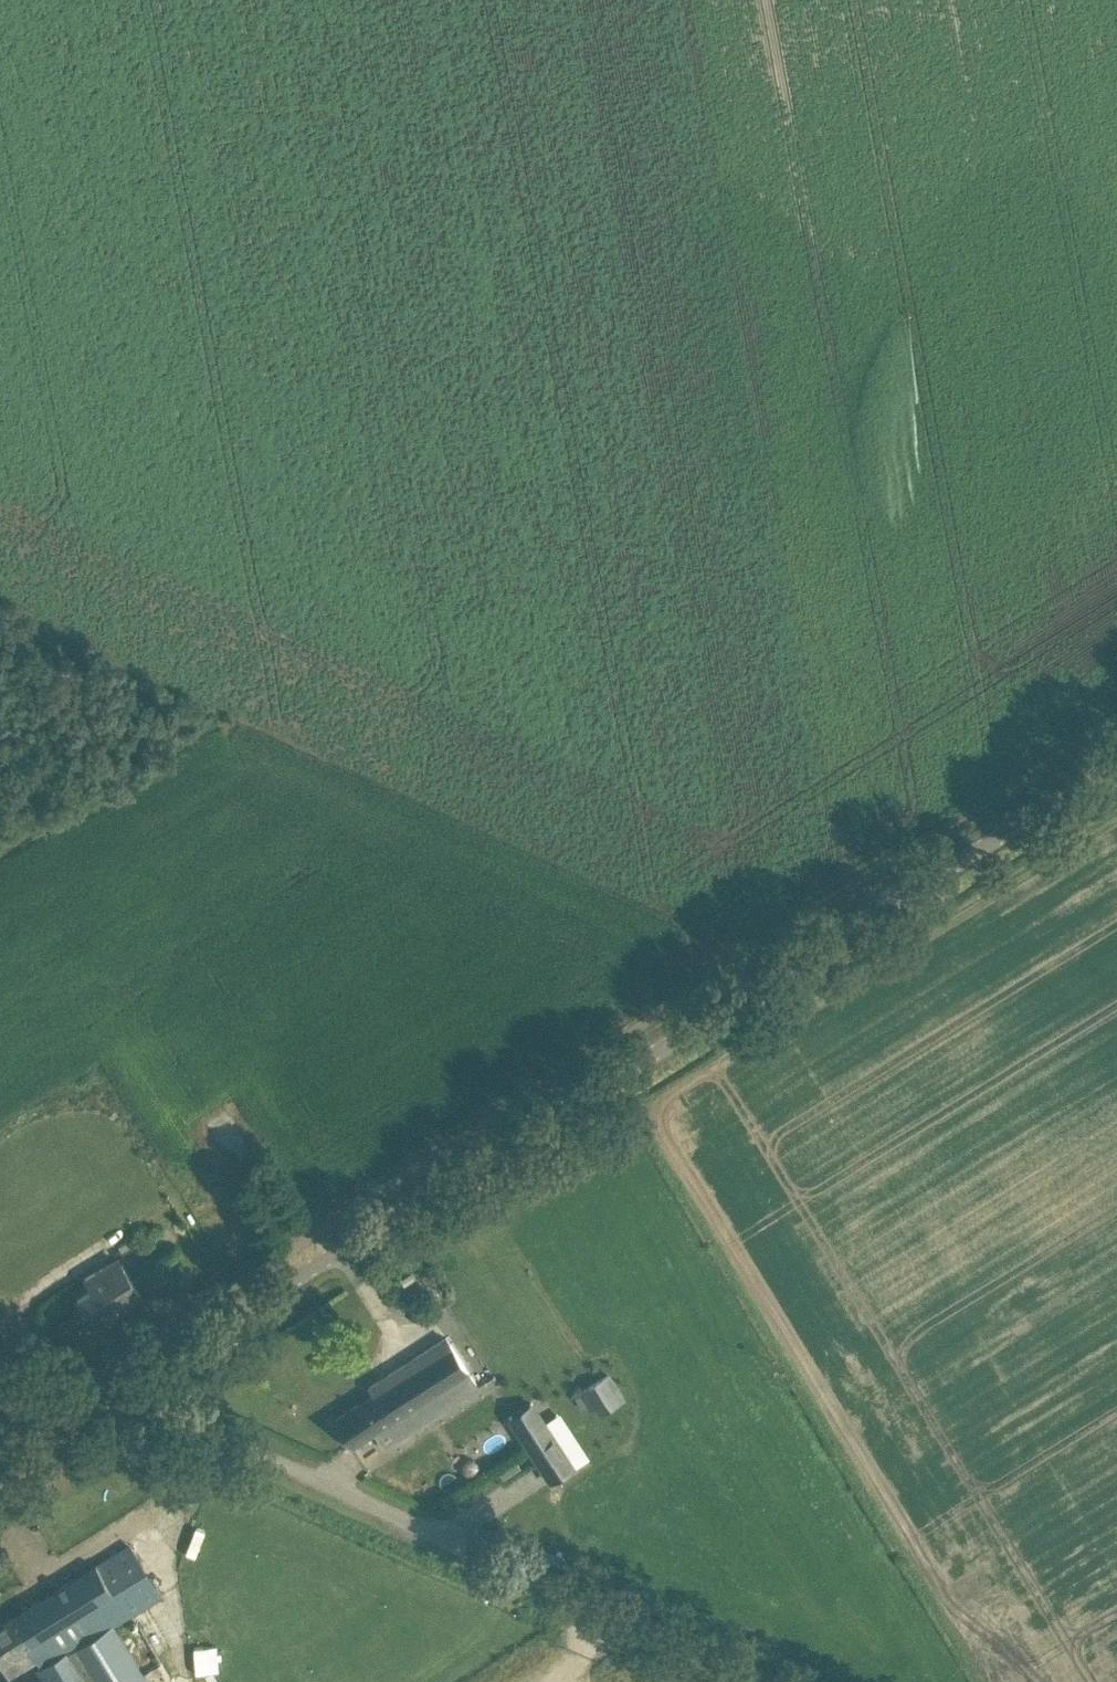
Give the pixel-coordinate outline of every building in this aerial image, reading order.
[(86,1276),(92,1286),(78,1295),(97,1326),(129,1306),(127,1302),(131,1300),(132,1301),(143,1294),(122,1260),(113,1266),(110,1261),(86,1276)] [(375,1393),(335,1418),(352,1444),(375,1429),(385,1444),(395,1437),(479,1383),(448,1335),(370,1385),(375,1393)] [(579,1391),(591,1408),(622,1389),(610,1371),(579,1391)] [(573,1464),(545,1421),(523,1435),(551,1478),(573,1464)] [(30,1647),(43,1668),(114,1625),(132,1614),(162,1594),(131,1543),(0,1622),(0,1658),(3,1664),(30,1647)] [(114,1625),(43,1668),(51,1681),(149,1681),(114,1625)]
